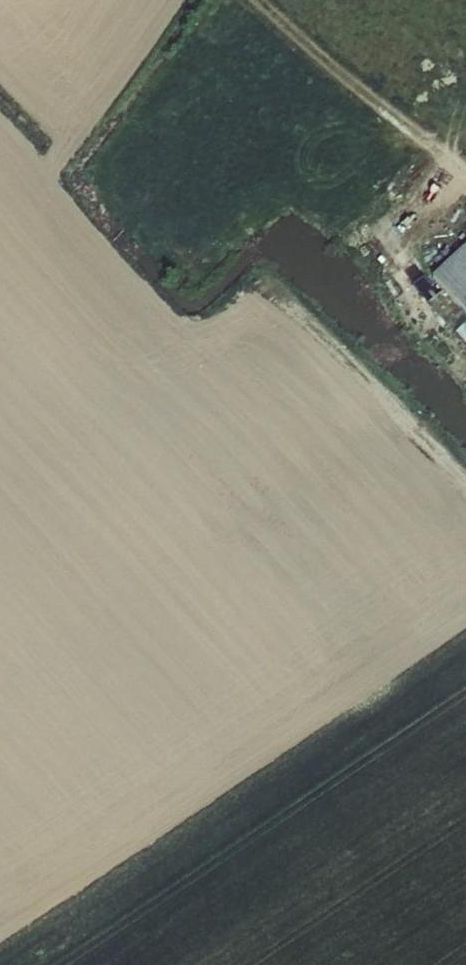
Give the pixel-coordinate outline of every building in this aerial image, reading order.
[(465,286),(465,234),(420,278),(445,305),(465,286)] [(465,328),(465,286),(445,305),(465,328)]
